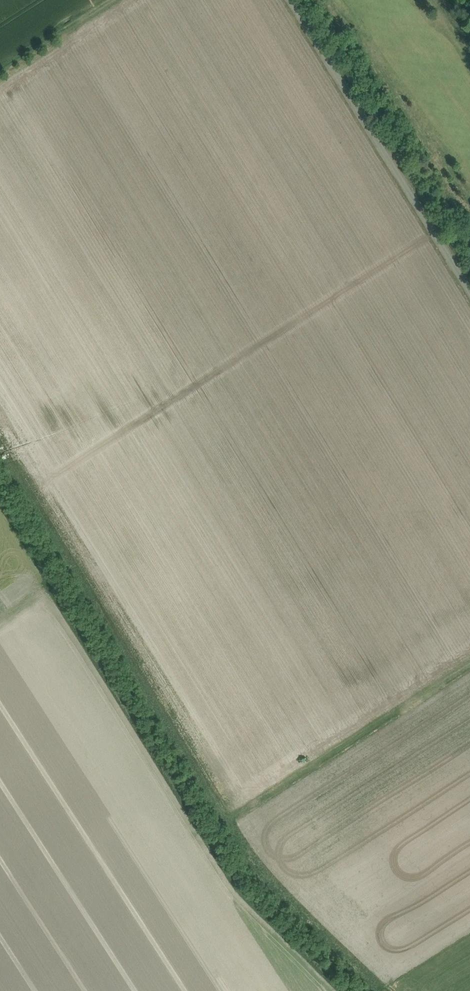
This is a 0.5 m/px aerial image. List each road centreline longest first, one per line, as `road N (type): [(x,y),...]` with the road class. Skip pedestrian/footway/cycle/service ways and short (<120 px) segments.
road 1 (unclassified): [(469,291),(290,0)]
road 2 (track): [(210,825),(469,663)]
road 3 (track): [(0,70),(109,0)]

